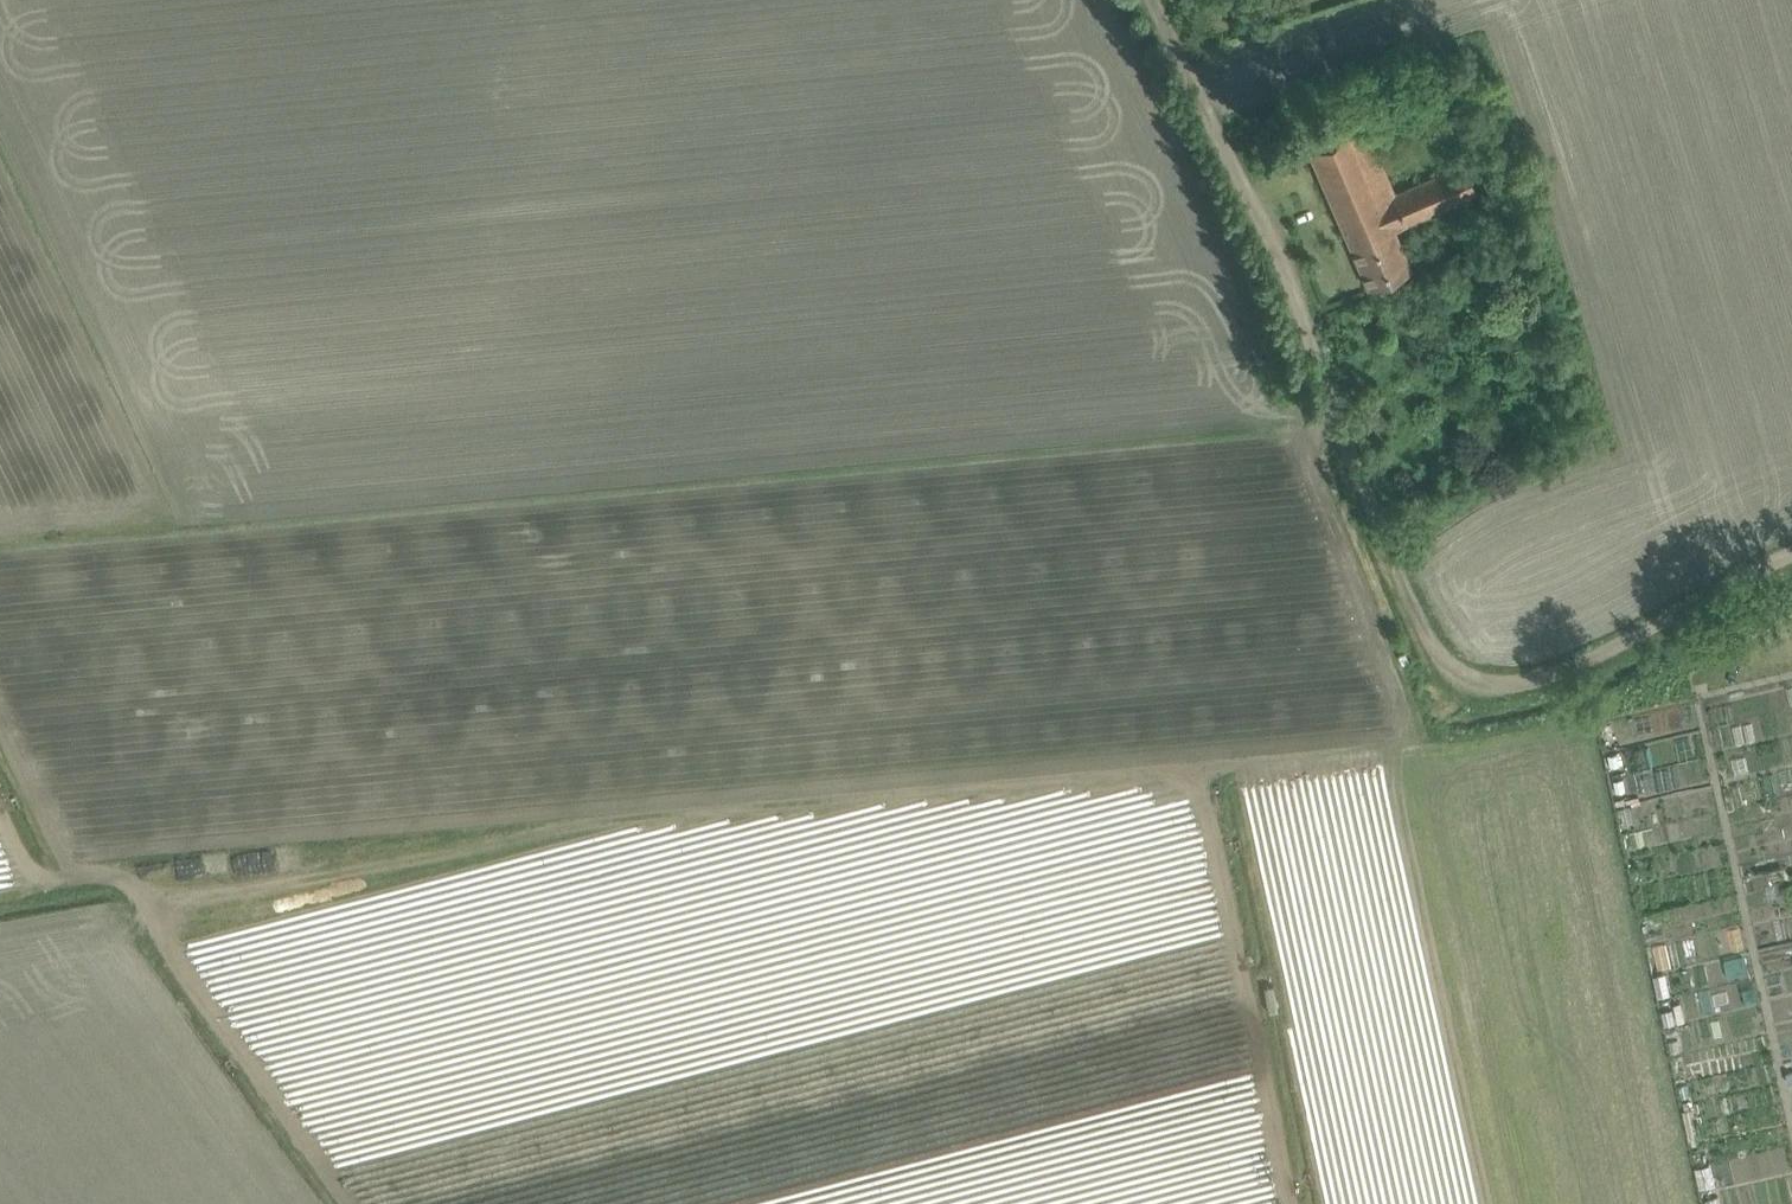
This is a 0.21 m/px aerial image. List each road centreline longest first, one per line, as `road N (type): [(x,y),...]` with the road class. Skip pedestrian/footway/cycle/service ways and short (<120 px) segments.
road 1 (unclassified): [(1151,0),(1448,664),(1474,685),(1548,684),(1791,545)]
road 2 (track): [(153,936),(111,879),(53,851),(0,731)]

